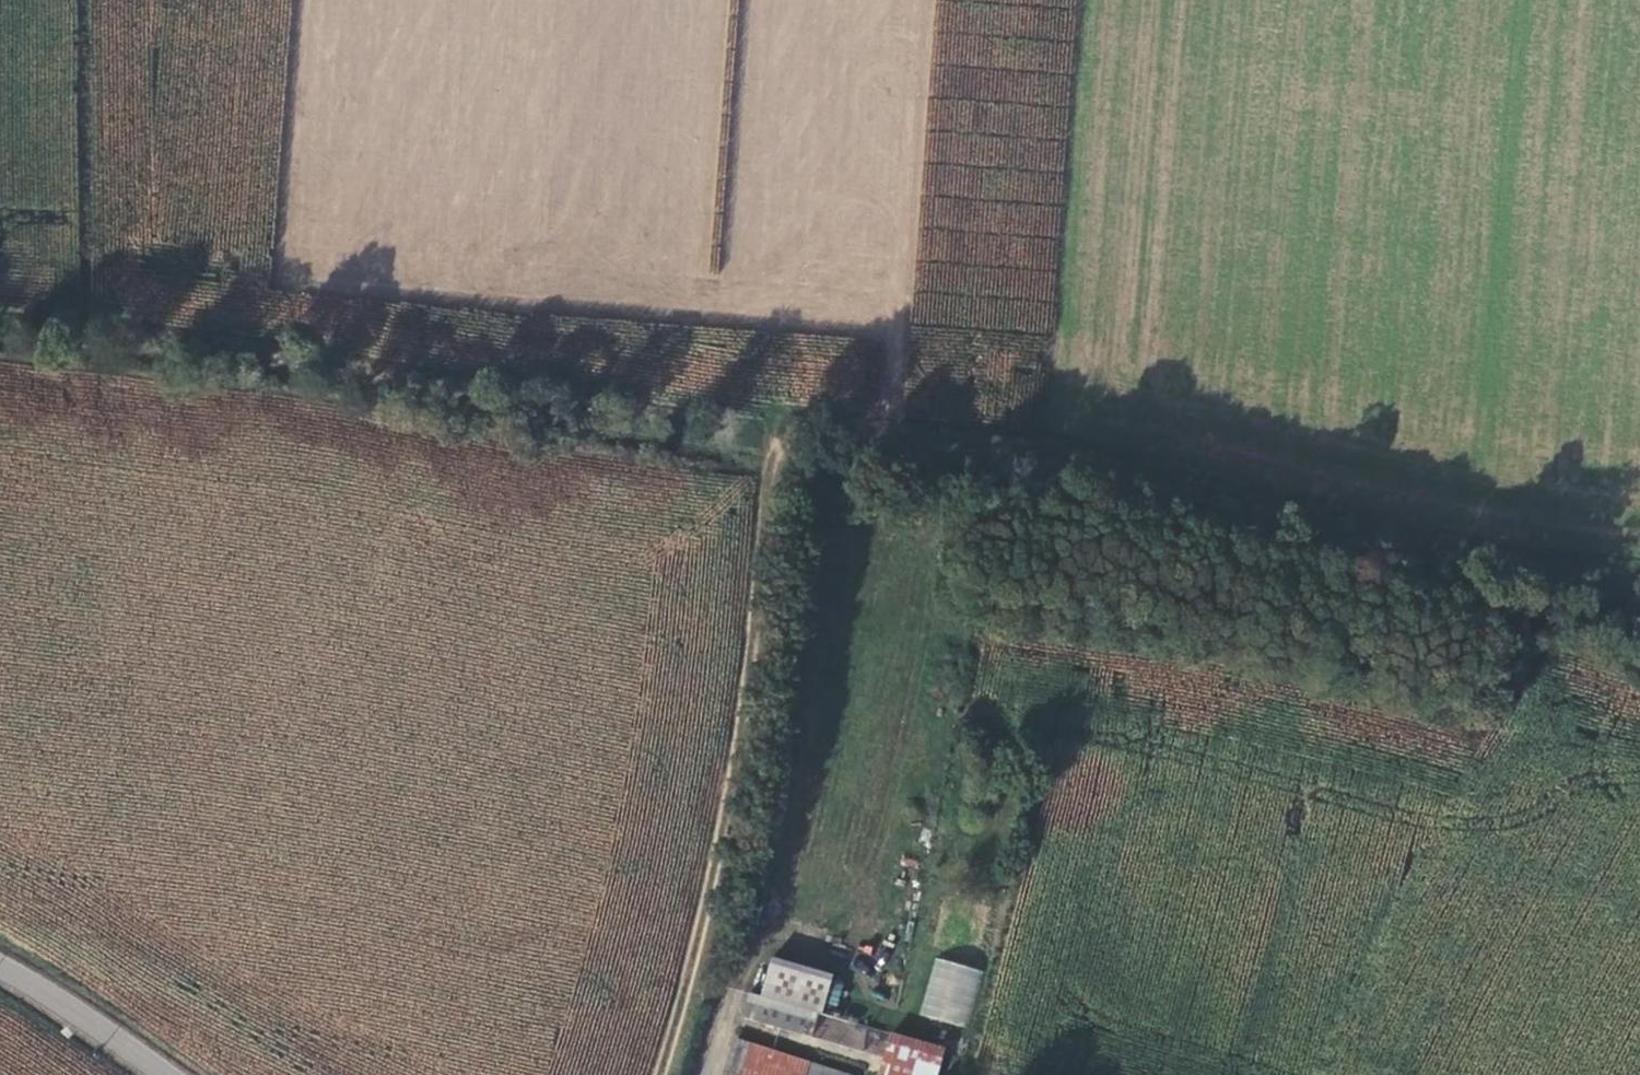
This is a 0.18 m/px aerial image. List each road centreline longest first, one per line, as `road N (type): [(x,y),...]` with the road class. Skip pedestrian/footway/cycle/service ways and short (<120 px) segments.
road 1 (track): [(657,1074),(694,949),(739,728),(763,450)]
road 2 (unclassified): [(0,965),(163,1074)]

